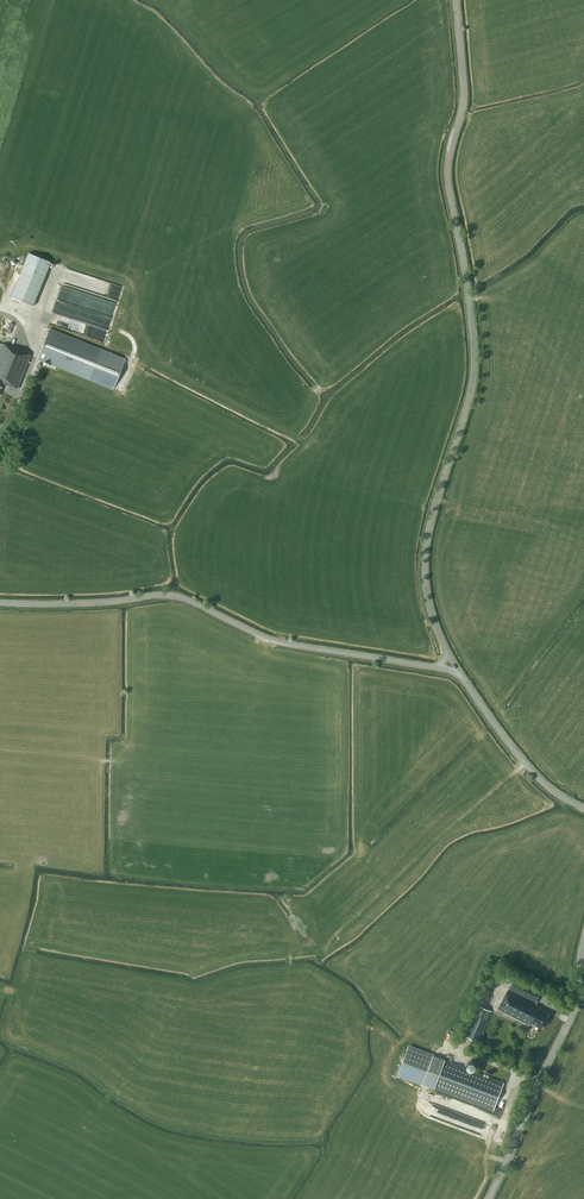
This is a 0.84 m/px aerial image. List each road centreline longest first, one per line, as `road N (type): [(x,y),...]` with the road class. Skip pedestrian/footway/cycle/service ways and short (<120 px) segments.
road 1 (unclassified): [(447,653),(429,609),(424,556),(474,352),(449,168),(463,110),(456,0)]
road 2 (unclassified): [(439,667),(285,644),(170,596),(0,603)]
road 3 (unclassified): [(488,1198),(578,1002),(583,945)]
road 4 (unclassified): [(583,808),(540,781),(462,678)]

